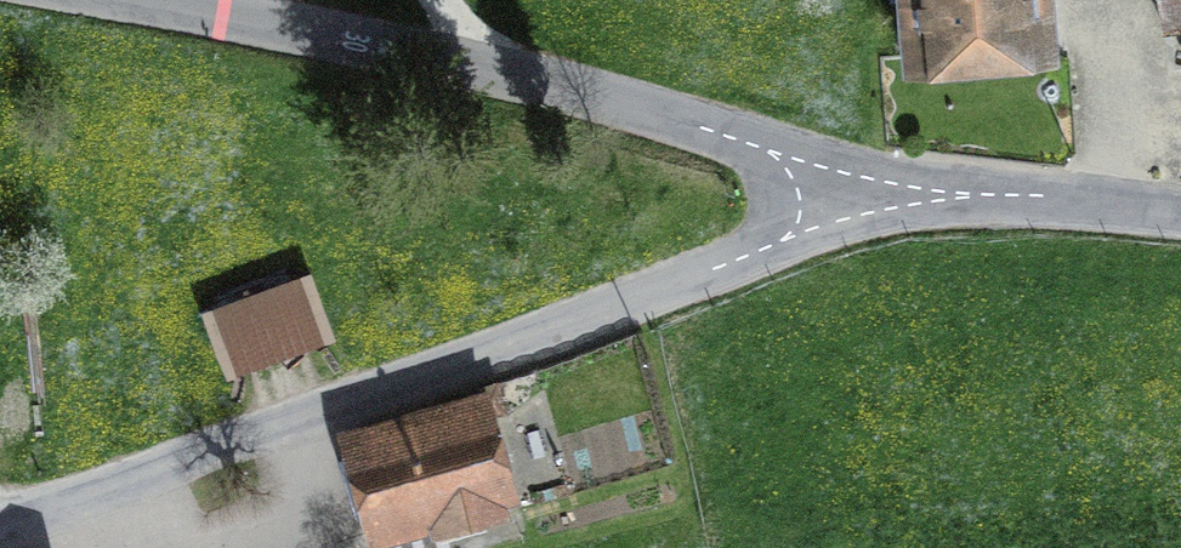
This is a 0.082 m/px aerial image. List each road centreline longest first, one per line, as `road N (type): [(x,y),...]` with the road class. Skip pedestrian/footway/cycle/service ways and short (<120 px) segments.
road 1 (unclassified): [(1180,214),(877,174),(508,73),(133,0)]
road 2 (track): [(877,174),(803,229),(756,252),(0,537)]
road 3 (track): [(1151,210),(1133,0)]

